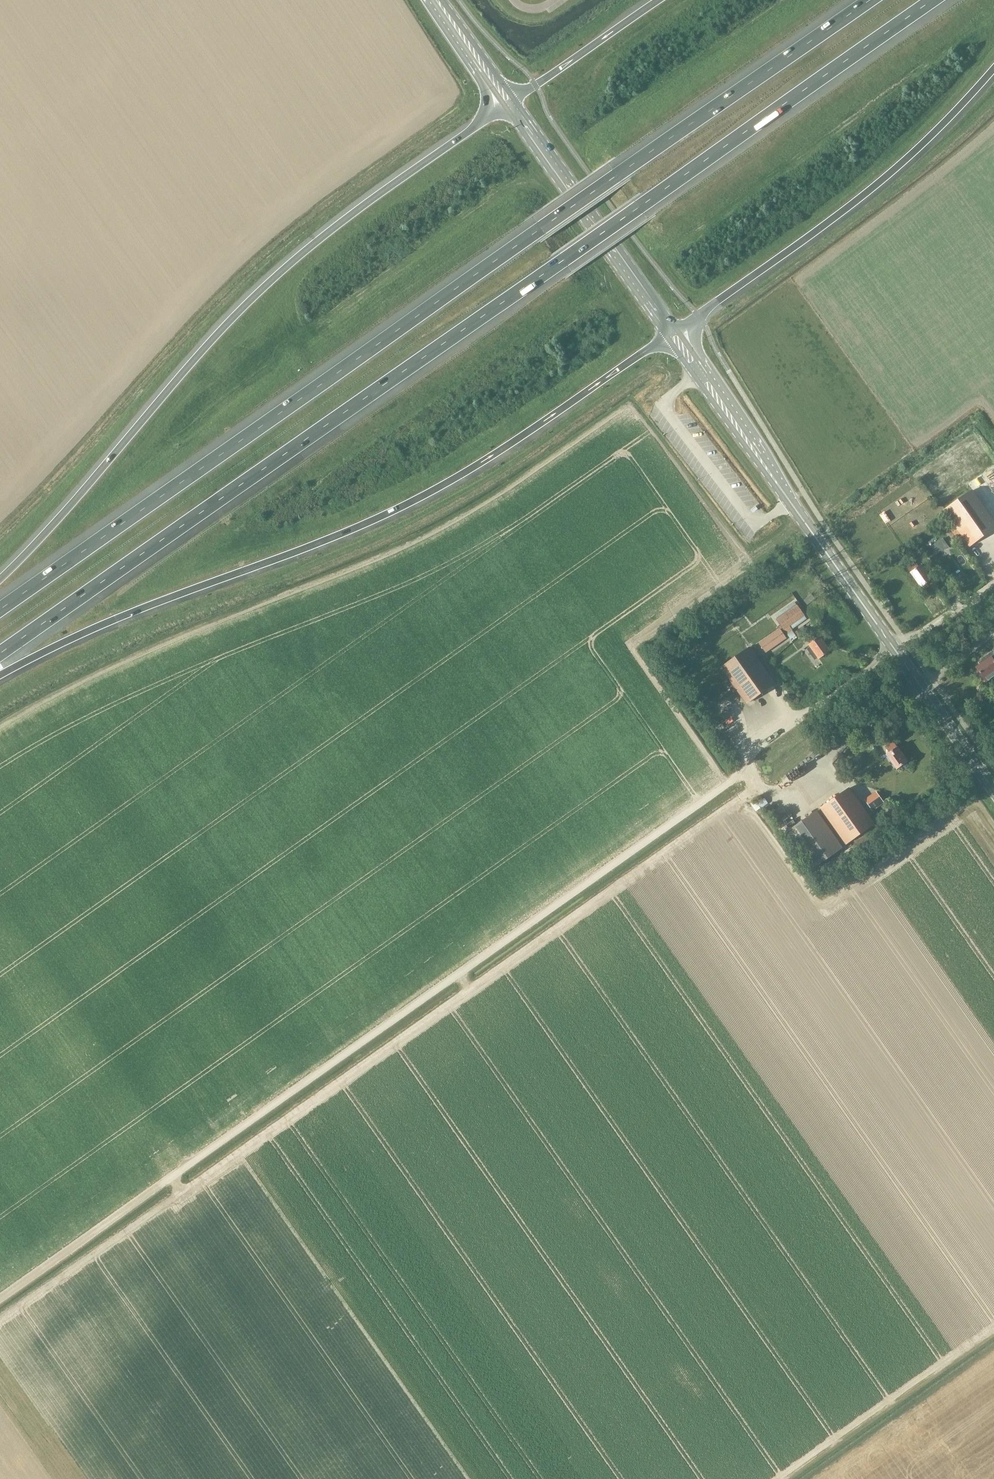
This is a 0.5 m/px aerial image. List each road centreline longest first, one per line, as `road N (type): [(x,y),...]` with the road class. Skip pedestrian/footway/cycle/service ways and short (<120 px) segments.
road 1 (motorway): [(0,653),(933,0)]
road 2 (motorway): [(870,0),(0,610)]
road 3 (track): [(802,715),(749,754),(735,779),(160,1185)]
road 4 (track): [(826,756),(776,787),(739,795),(176,1193)]
road 5 (motorway): [(0,674),(80,634),(405,505),(494,455),(666,336)]
road 6 (motorway): [(505,106),(262,289),(0,580)]
road 7 (motorway): [(676,330),(877,185),(993,69)]
road 8 (secondary): [(993,790),(807,525)]
road 9 (primary): [(676,330),(514,99)]
road 10 (primary): [(505,106),(666,336)]
road 11 (secondary): [(666,336),(807,525)]
road 12 (secondary): [(807,525),(676,330)]
road 13 (motorway): [(660,0),(514,99)]
road 14 (primary): [(432,0),(505,106)]
road 15 (primary): [(514,99),(442,0)]

